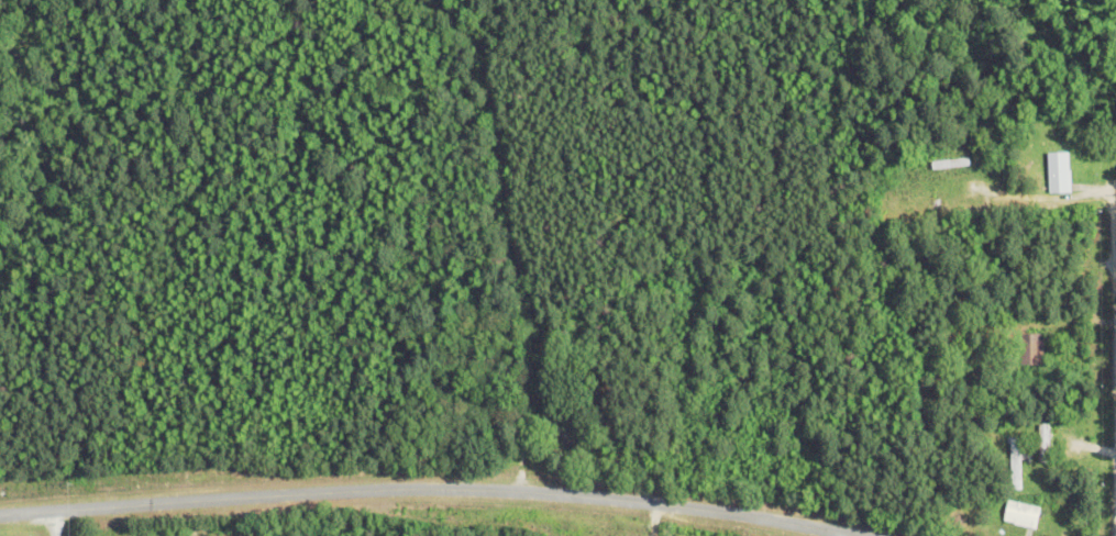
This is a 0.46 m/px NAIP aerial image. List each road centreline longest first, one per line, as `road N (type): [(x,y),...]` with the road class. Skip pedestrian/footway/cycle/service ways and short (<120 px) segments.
road 1 (tertiary): [(858,535),(601,496),(480,489),(0,513)]
road 2 (residential): [(517,490),(541,340),(510,222),(489,68),(479,43),(430,0)]

